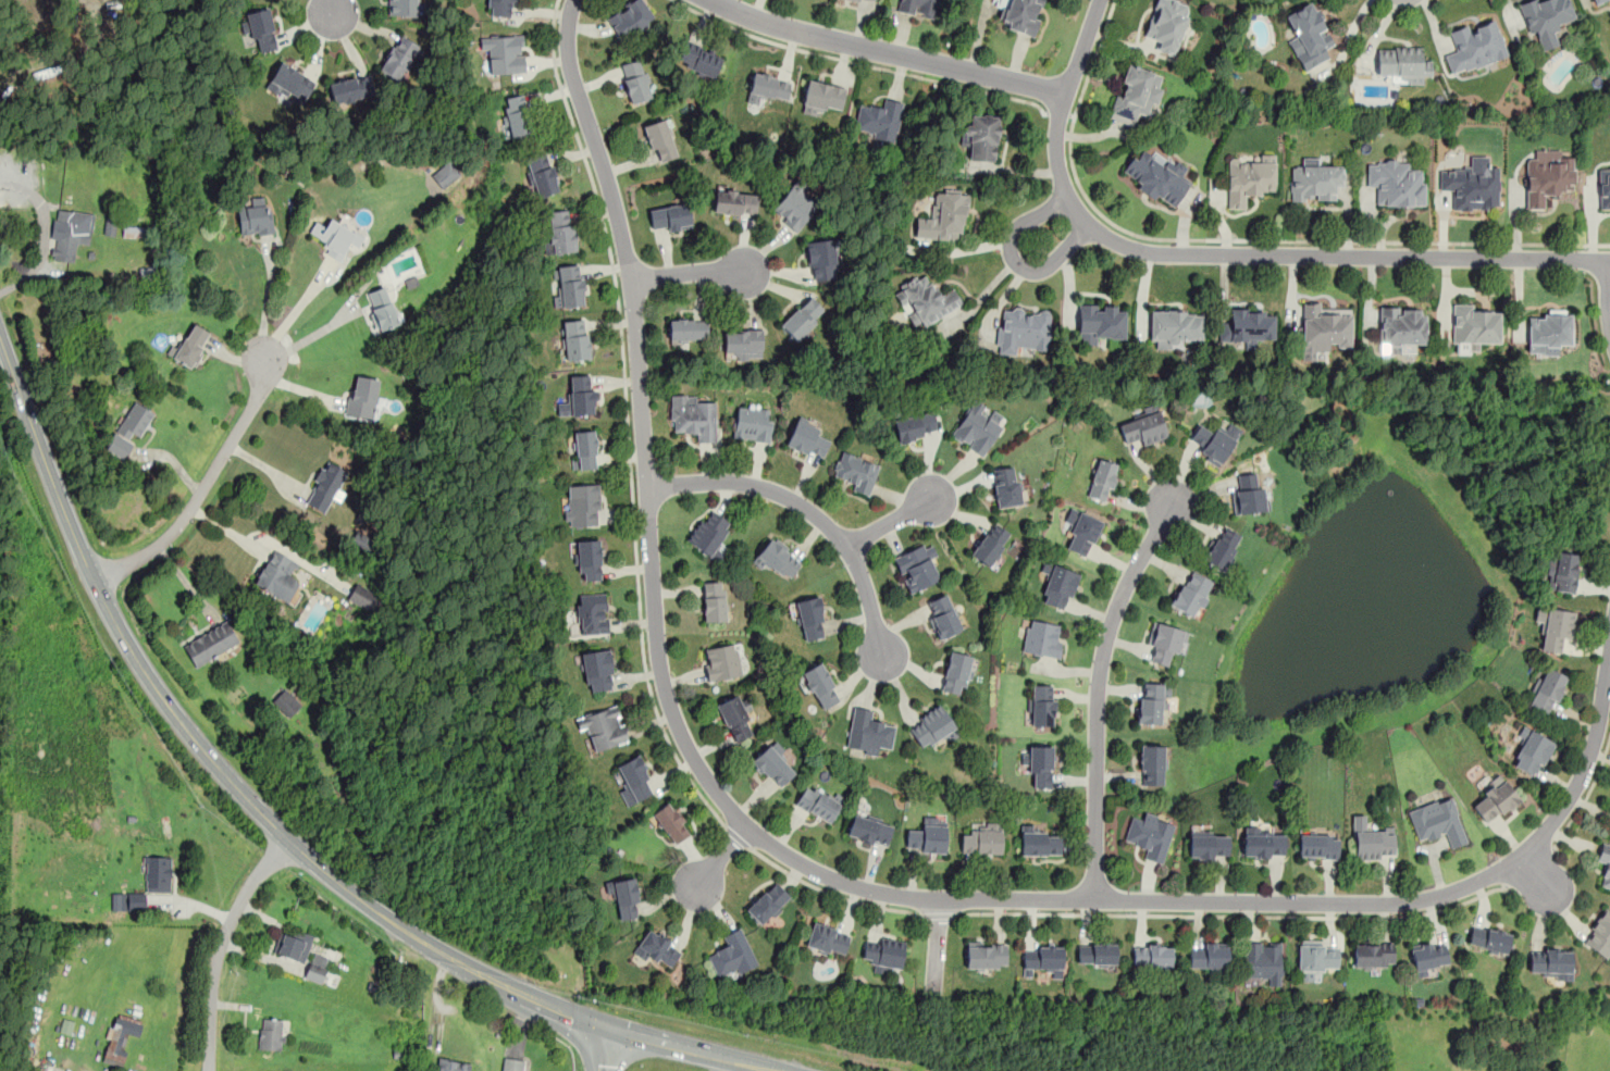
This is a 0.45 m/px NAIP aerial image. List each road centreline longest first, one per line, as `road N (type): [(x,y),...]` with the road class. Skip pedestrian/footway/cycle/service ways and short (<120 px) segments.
road 1 (residential): [(573,0),(572,76),(631,279),(666,698),(699,769),(745,827),(787,856),(840,882),(940,899),(1374,904),(1435,897),(1527,854),(1566,806),(1596,735),(1609,645)]
road 2 (secondary): [(0,340),(69,525),(124,638),(223,774),(283,836),(431,945),(547,1004),(603,1028),(778,1070)]
road 3 (residential): [(1097,0),(1056,126),(1056,160),(1072,203),(1014,228),(1012,260),(1027,271),(1048,267),(1087,231),(1159,253),(1609,260)]
road 4 (residential): [(1094,899),(1105,649),(1130,576),(1176,497)]
road 5 (residential): [(711,0),(818,37),(1066,92)]
road 6 (residential): [(647,486),(748,484),(806,509),(846,547),(886,665)]
road 7 (residential): [(97,581),(159,545),(186,516),(257,402),(263,358)]
road 8 (residential): [(283,836),(223,935),(209,1070)]
road 9 (residential): [(631,279),(755,266)]

